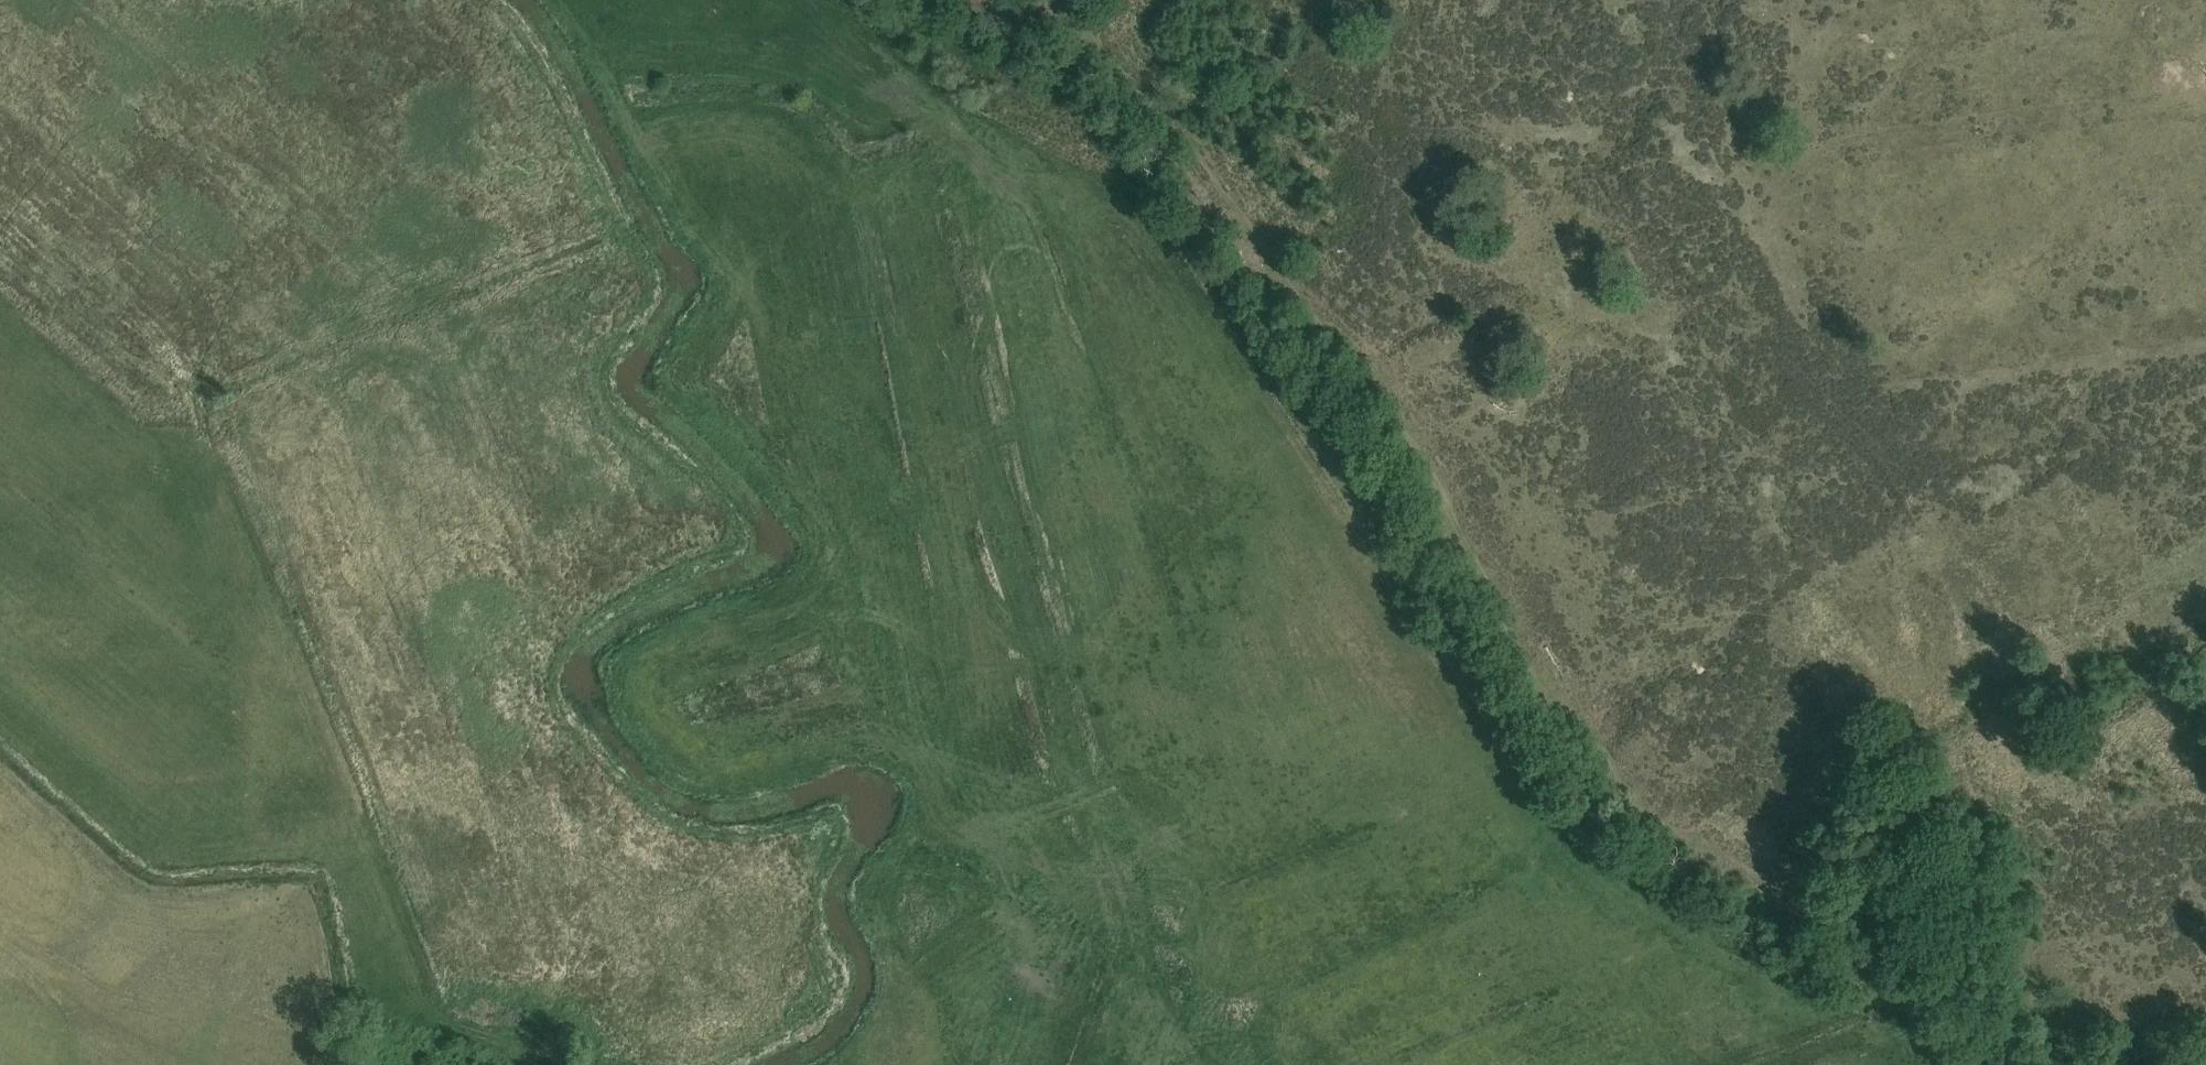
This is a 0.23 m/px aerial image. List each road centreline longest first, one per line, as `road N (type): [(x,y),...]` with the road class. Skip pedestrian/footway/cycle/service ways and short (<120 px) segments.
road 1 (track): [(2052,1064),(1885,999),(1897,973),(1626,848),(1549,757),(1296,348),(1093,67),(1048,21),(973,0)]

